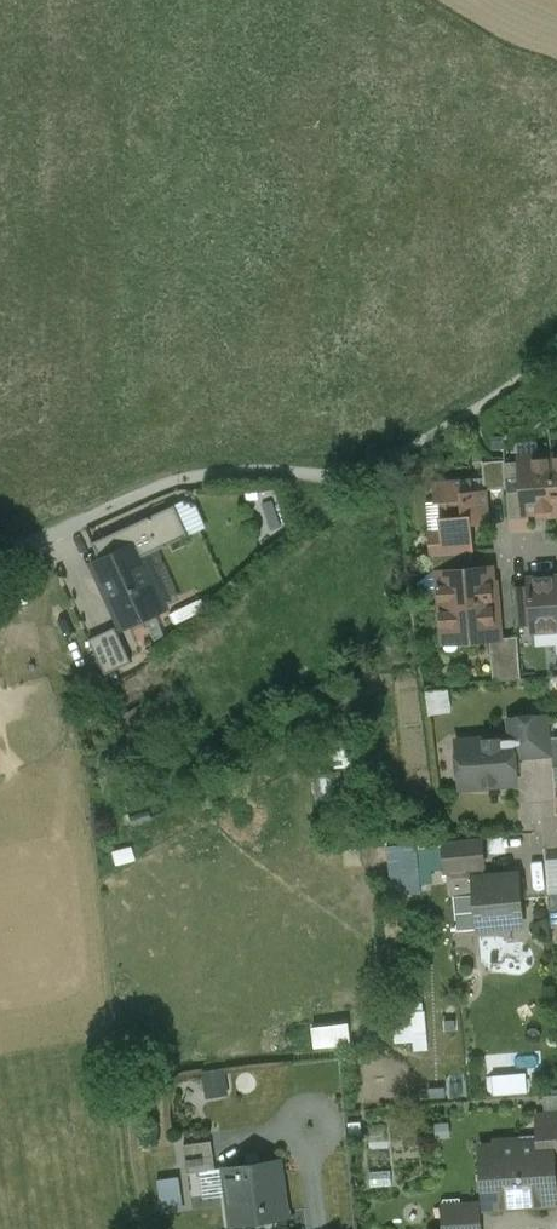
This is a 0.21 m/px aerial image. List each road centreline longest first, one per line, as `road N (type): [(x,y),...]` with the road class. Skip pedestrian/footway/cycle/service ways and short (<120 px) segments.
road 1 (residential): [(0,553),(122,505)]

